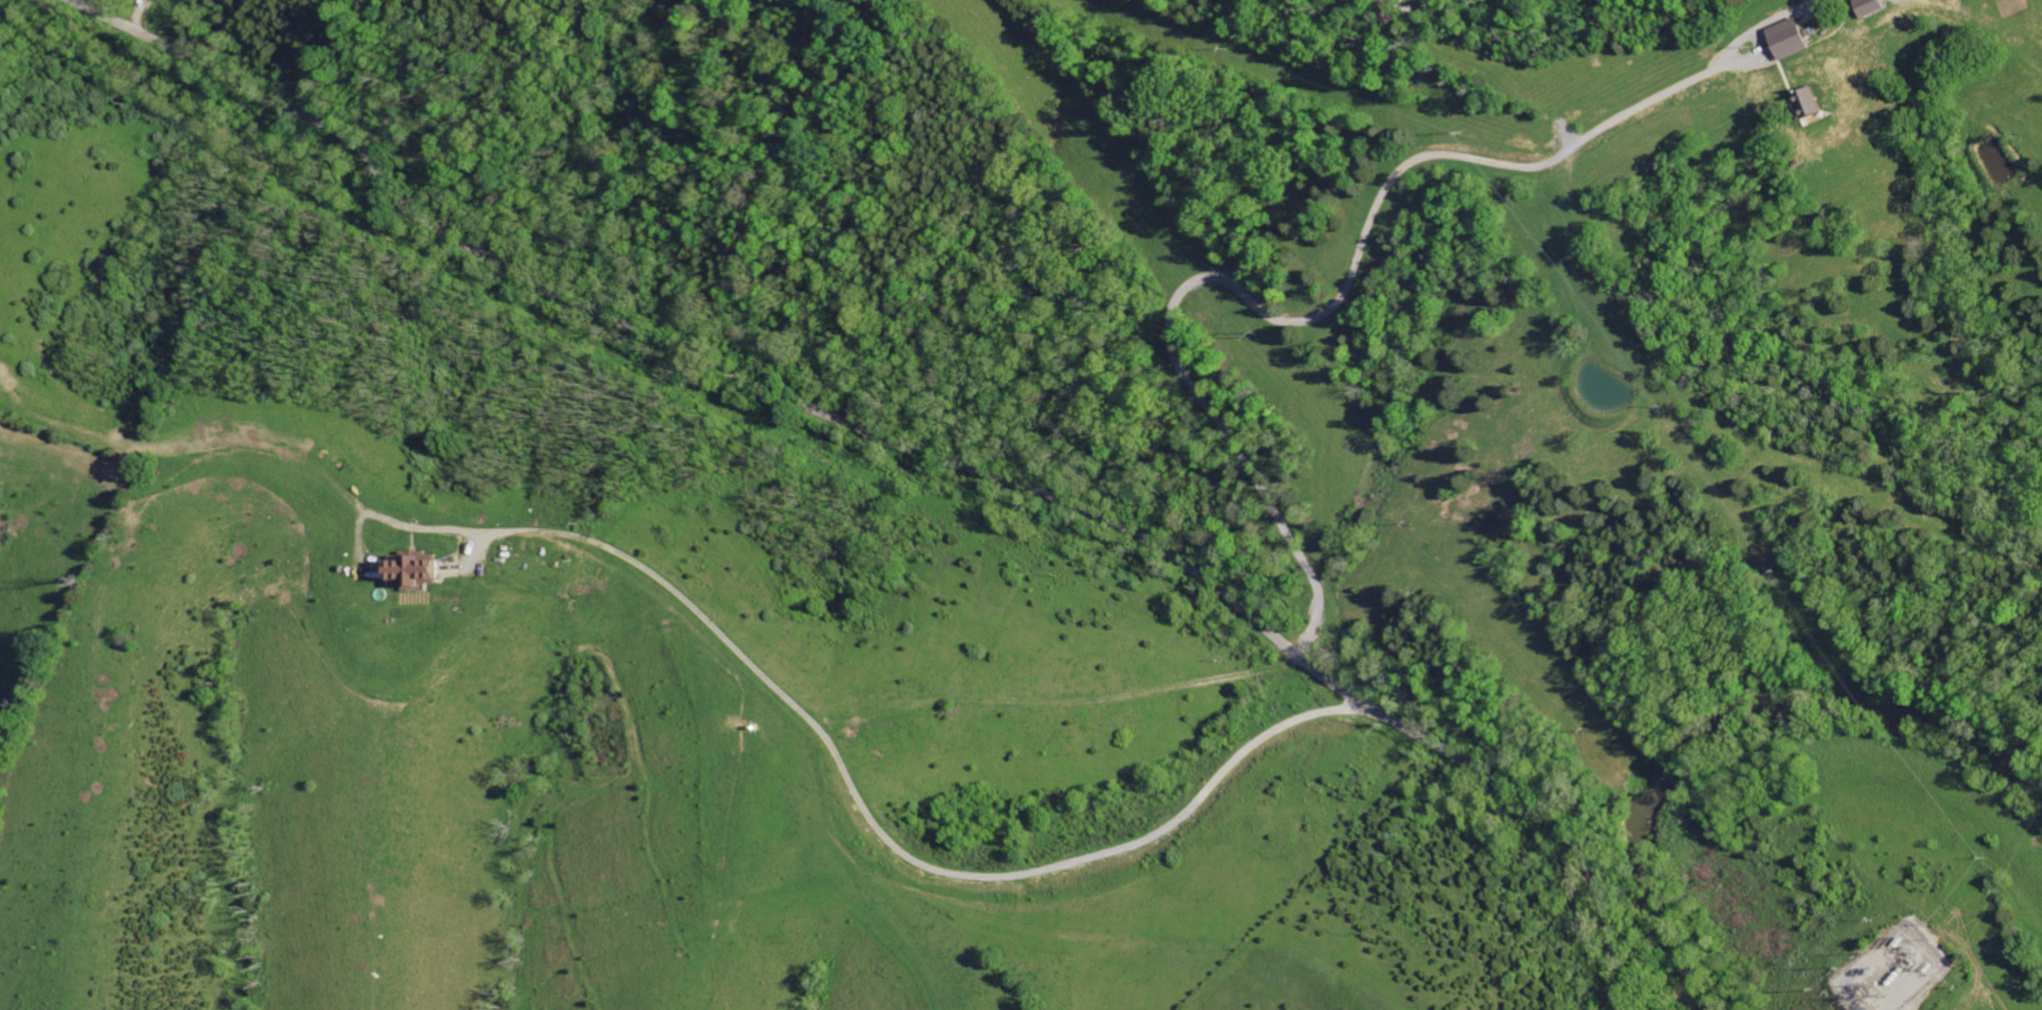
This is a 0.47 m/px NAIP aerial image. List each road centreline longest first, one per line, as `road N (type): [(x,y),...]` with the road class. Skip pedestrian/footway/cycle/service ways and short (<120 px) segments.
road 1 (residential): [(1637,1009),(1602,888),(1568,836),(1359,701),(1143,536),(844,423),(545,288),(407,211),(381,168),(344,135),(69,0)]

